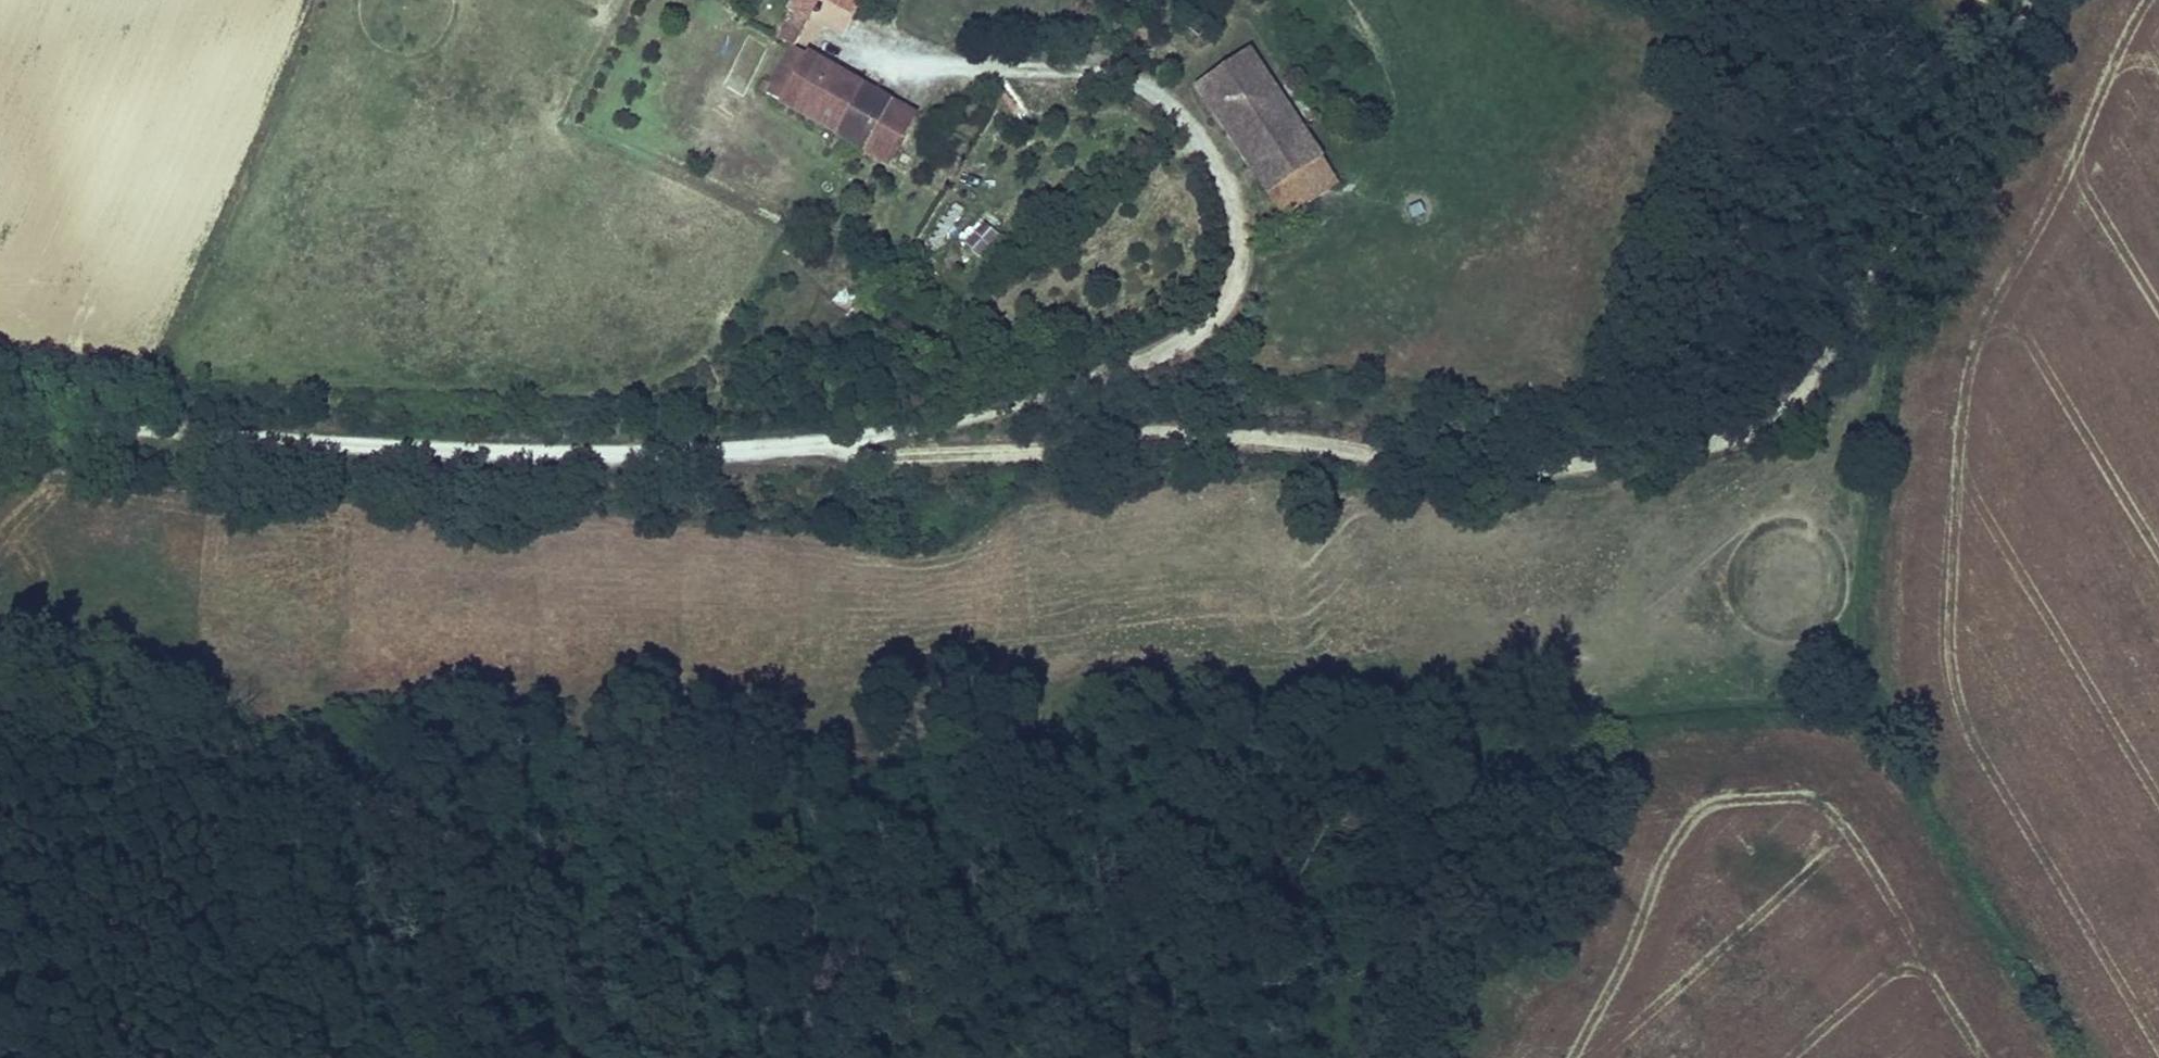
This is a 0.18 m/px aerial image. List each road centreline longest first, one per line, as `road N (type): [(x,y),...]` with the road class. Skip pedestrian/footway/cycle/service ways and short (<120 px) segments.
road 1 (track): [(820,441),(868,451),(1054,449),(1192,428),(1470,469),(1671,451),(1734,434),(1782,407),(1827,360),(1928,189),(2019,0)]

